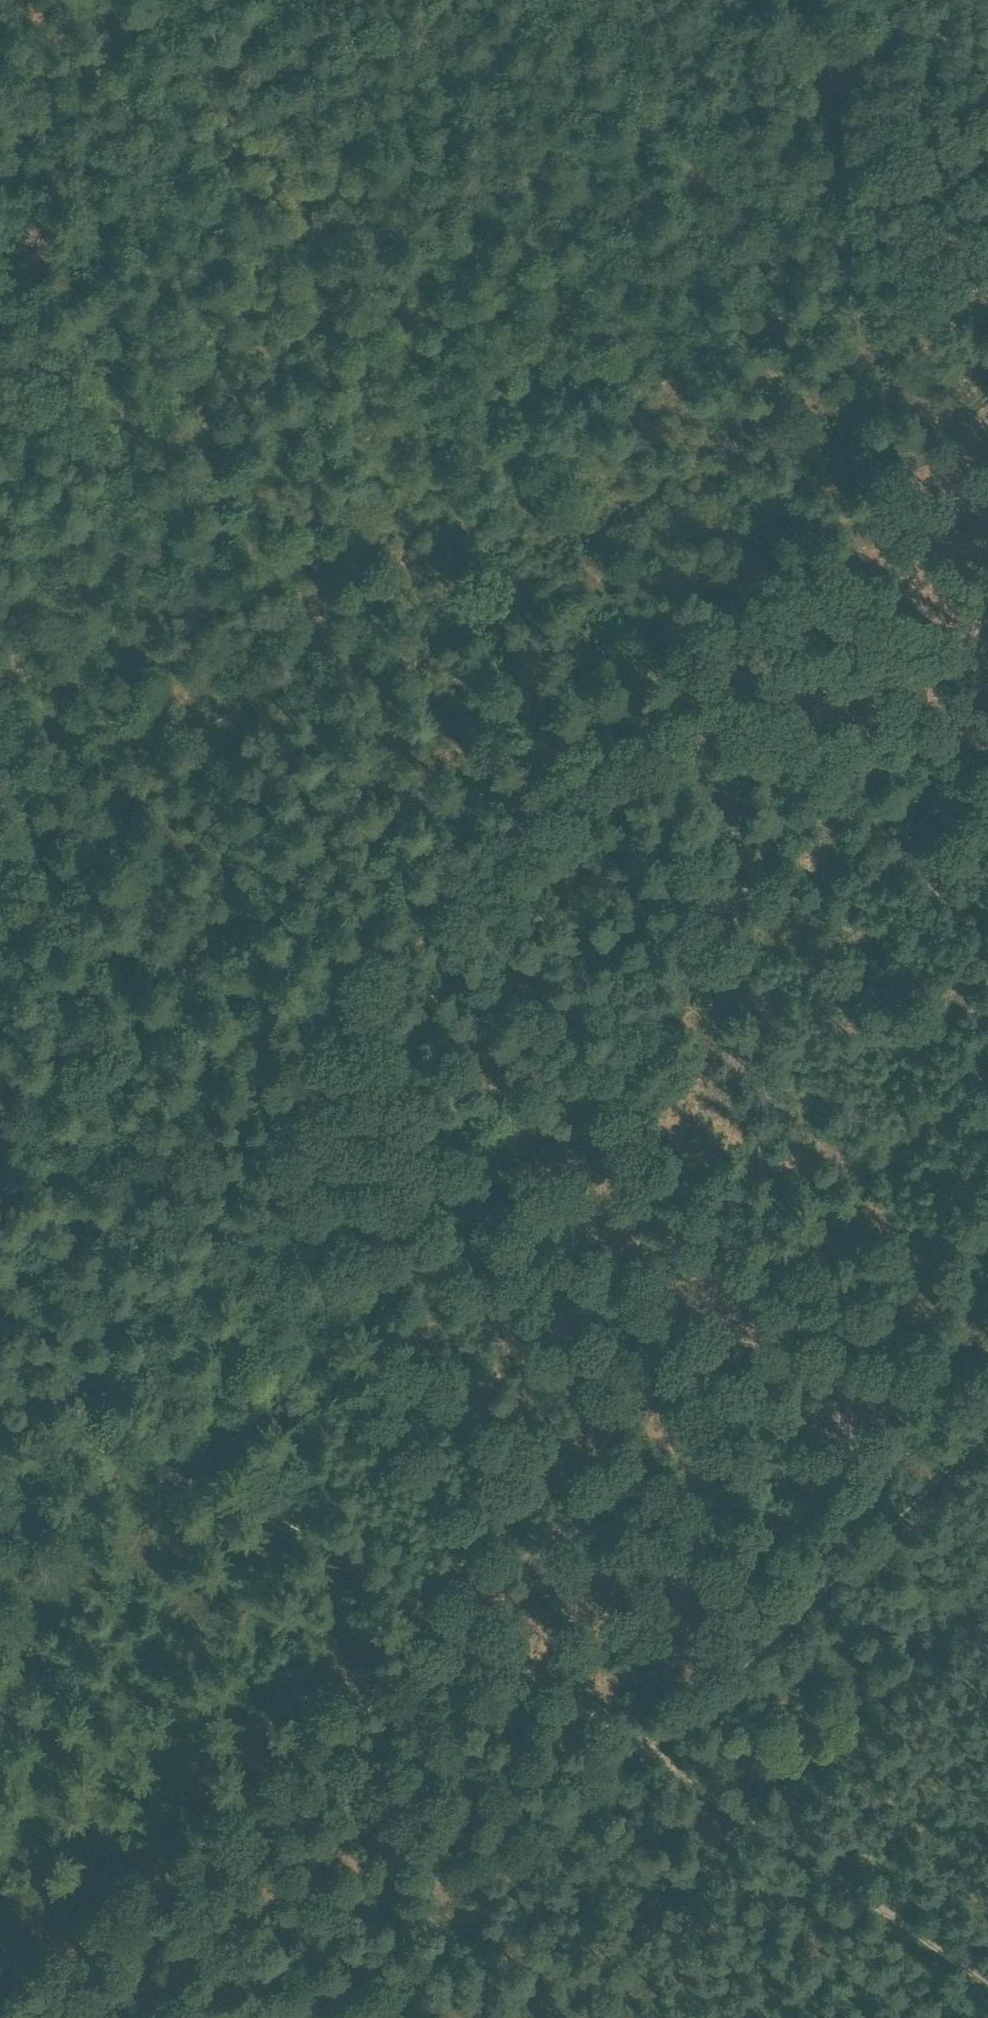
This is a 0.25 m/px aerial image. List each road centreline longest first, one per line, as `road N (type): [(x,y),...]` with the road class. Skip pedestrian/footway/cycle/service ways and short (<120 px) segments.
road 1 (track): [(0,334),(133,505),(465,881),(798,1291),(937,1481)]
road 2 (track): [(987,401),(0,1316)]
road 3 (track): [(0,1416),(173,1487),(449,1636),(642,1755),(987,1989)]
road 4 (track): [(696,0),(0,629)]
road 5 (track): [(987,1429),(375,2017)]
road 6 (track): [(299,0),(0,257)]

